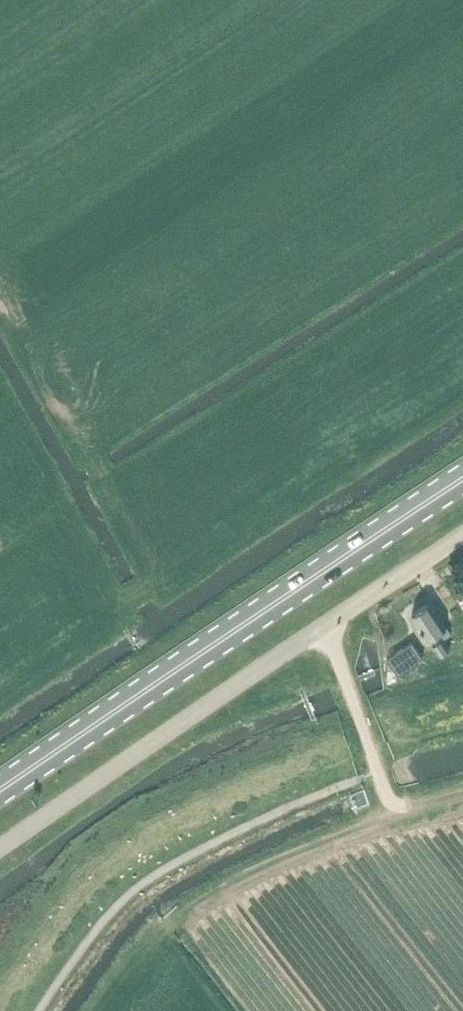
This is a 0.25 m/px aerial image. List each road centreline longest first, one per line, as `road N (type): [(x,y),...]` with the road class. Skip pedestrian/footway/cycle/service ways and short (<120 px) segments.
road 1 (unclassified): [(0,853),(462,537)]
road 2 (primary): [(0,791),(462,479)]
road 3 (track): [(334,622),(372,743)]

